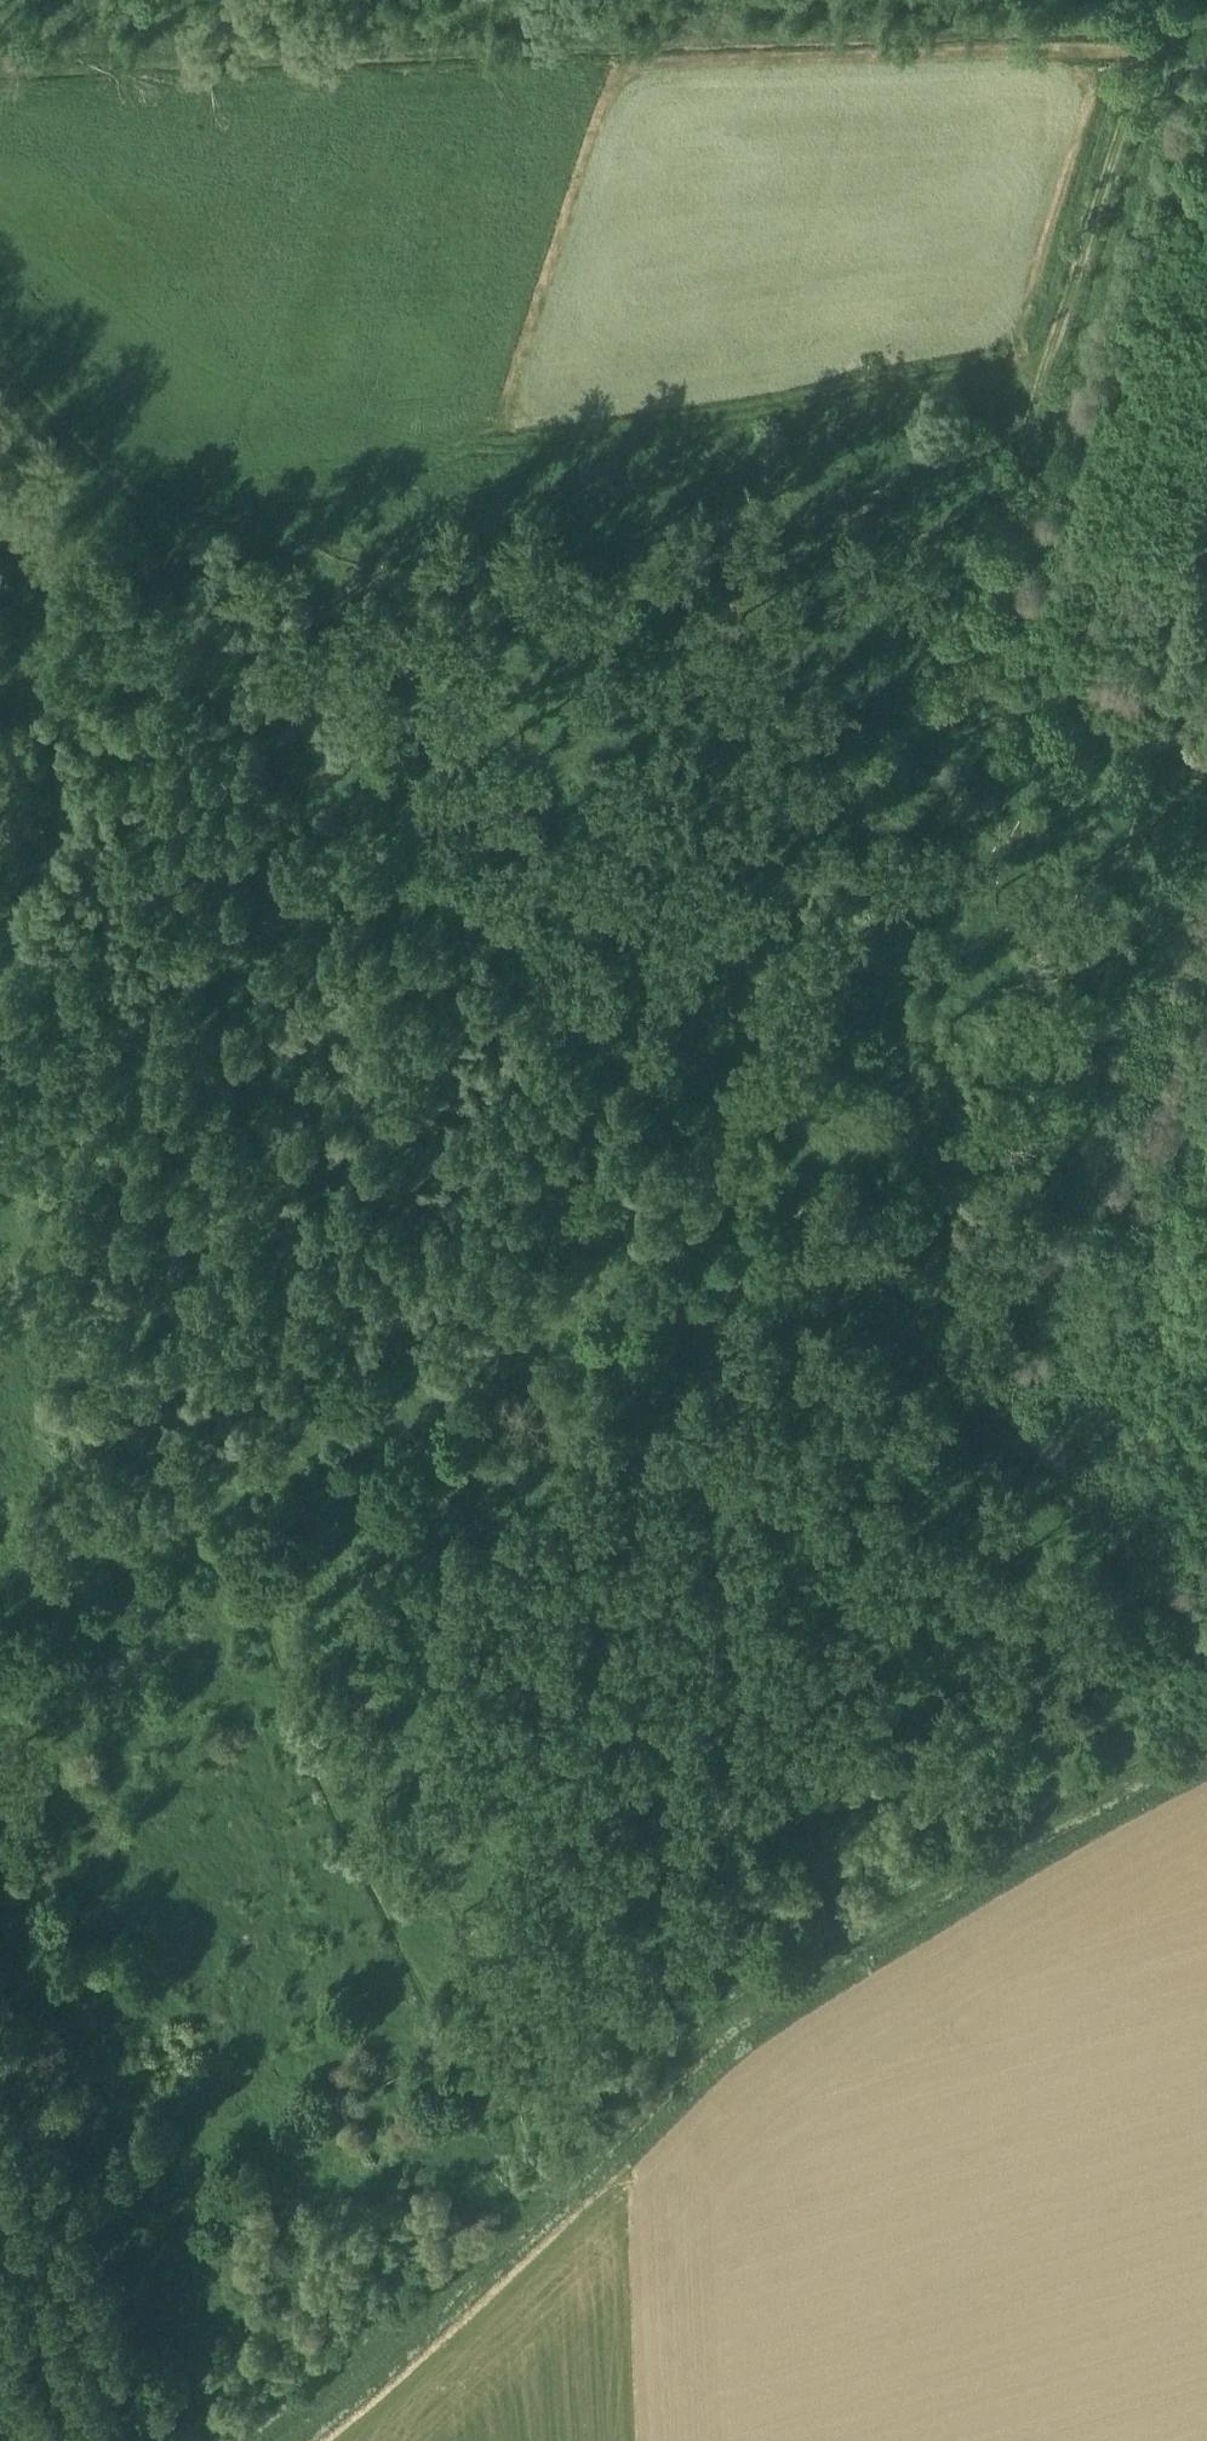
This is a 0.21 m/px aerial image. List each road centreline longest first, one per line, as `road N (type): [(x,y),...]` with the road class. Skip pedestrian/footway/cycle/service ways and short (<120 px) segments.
road 1 (track): [(1206,1737),(1052,1808),(720,2015),(307,2401),(249,2440)]
road 2 (track): [(1146,766),(938,709),(1163,0)]
road 3 (track): [(0,1670),(714,1278),(815,1208)]
road 4 (track): [(1047,367),(985,361),(506,453)]

